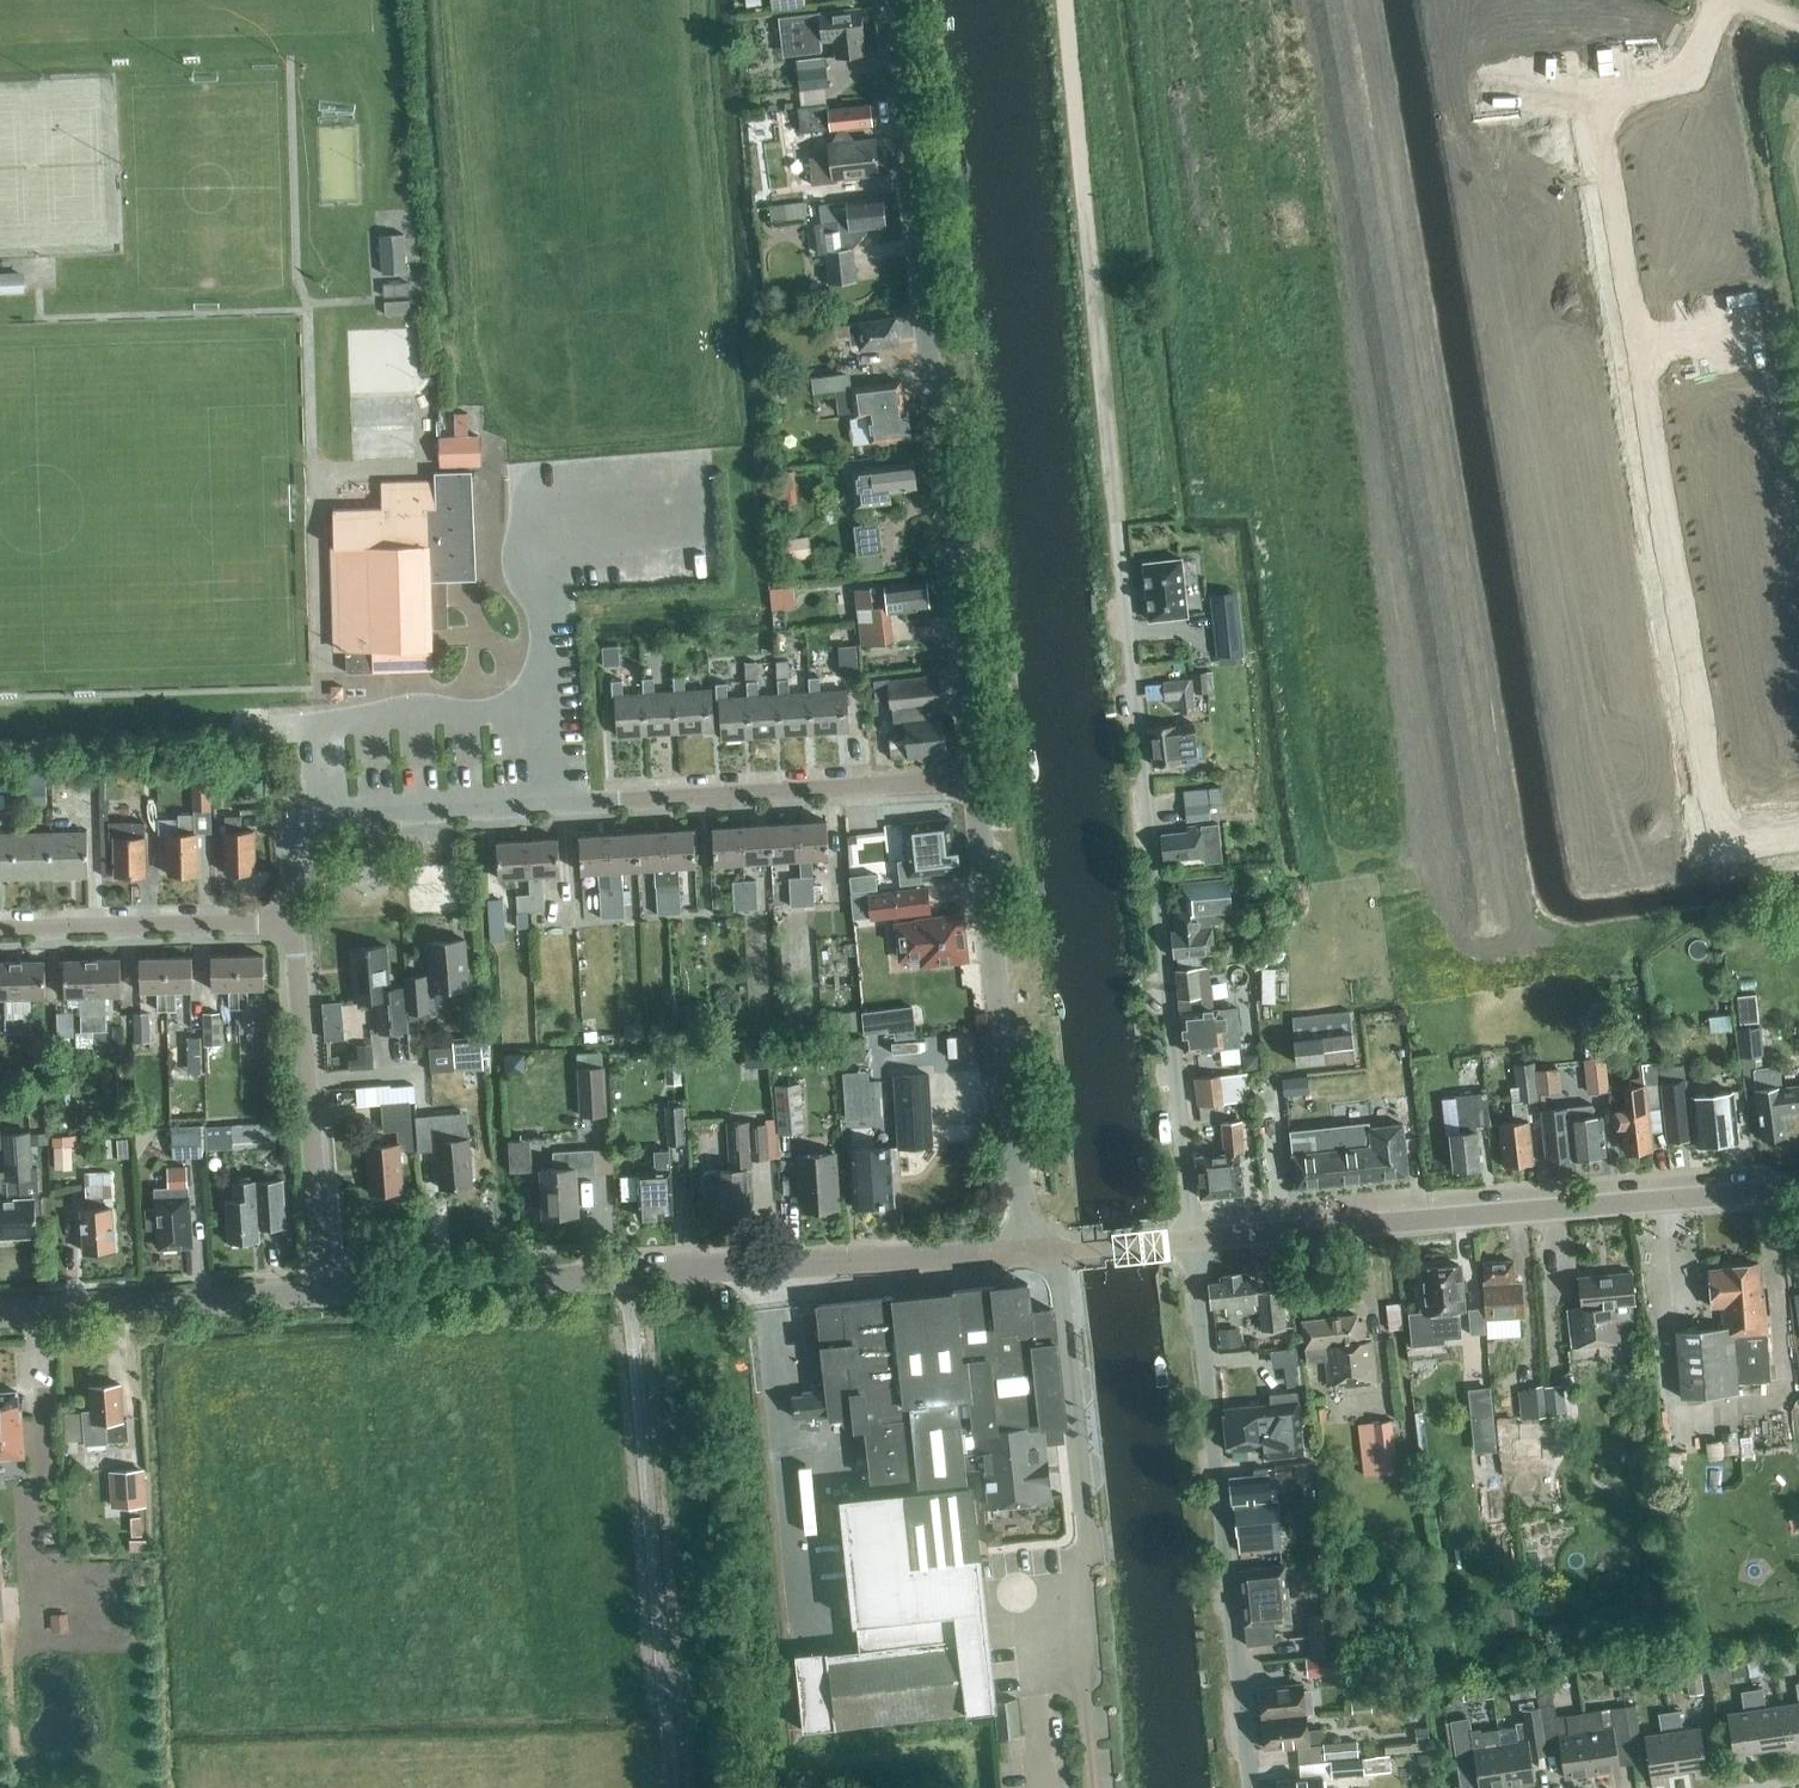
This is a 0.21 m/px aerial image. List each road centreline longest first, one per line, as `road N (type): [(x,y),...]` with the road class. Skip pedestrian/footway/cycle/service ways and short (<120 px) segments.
road 1 (residential): [(1798,830),(1722,833),(1705,814),(1579,98)]
road 2 (residential): [(294,923),(291,822),(978,779)]
road 3 (unclassified): [(978,779),(890,0)]
road 4 (tertiary): [(325,1292),(1029,1252)]
road 5 (residential): [(1196,1239),(1123,591)]
road 6 (tertiary): [(1196,1239),(1798,1191)]
road 7 (track): [(1123,591),(1063,0)]
road 8 (residential): [(1250,1787),(1196,1239)]
road 9 (unclassified): [(1092,1787),(1073,1574),(1086,1532),(1060,1249)]
road 10 (unclassified): [(1029,1252),(978,779)]
road 11 (residential): [(325,1292),(294,923)]
road 12 (tertiary): [(0,1316),(325,1292)]
road 13 (residential): [(0,931),(294,923)]
road 14 (tertiary): [(1060,1249),(1196,1239)]

